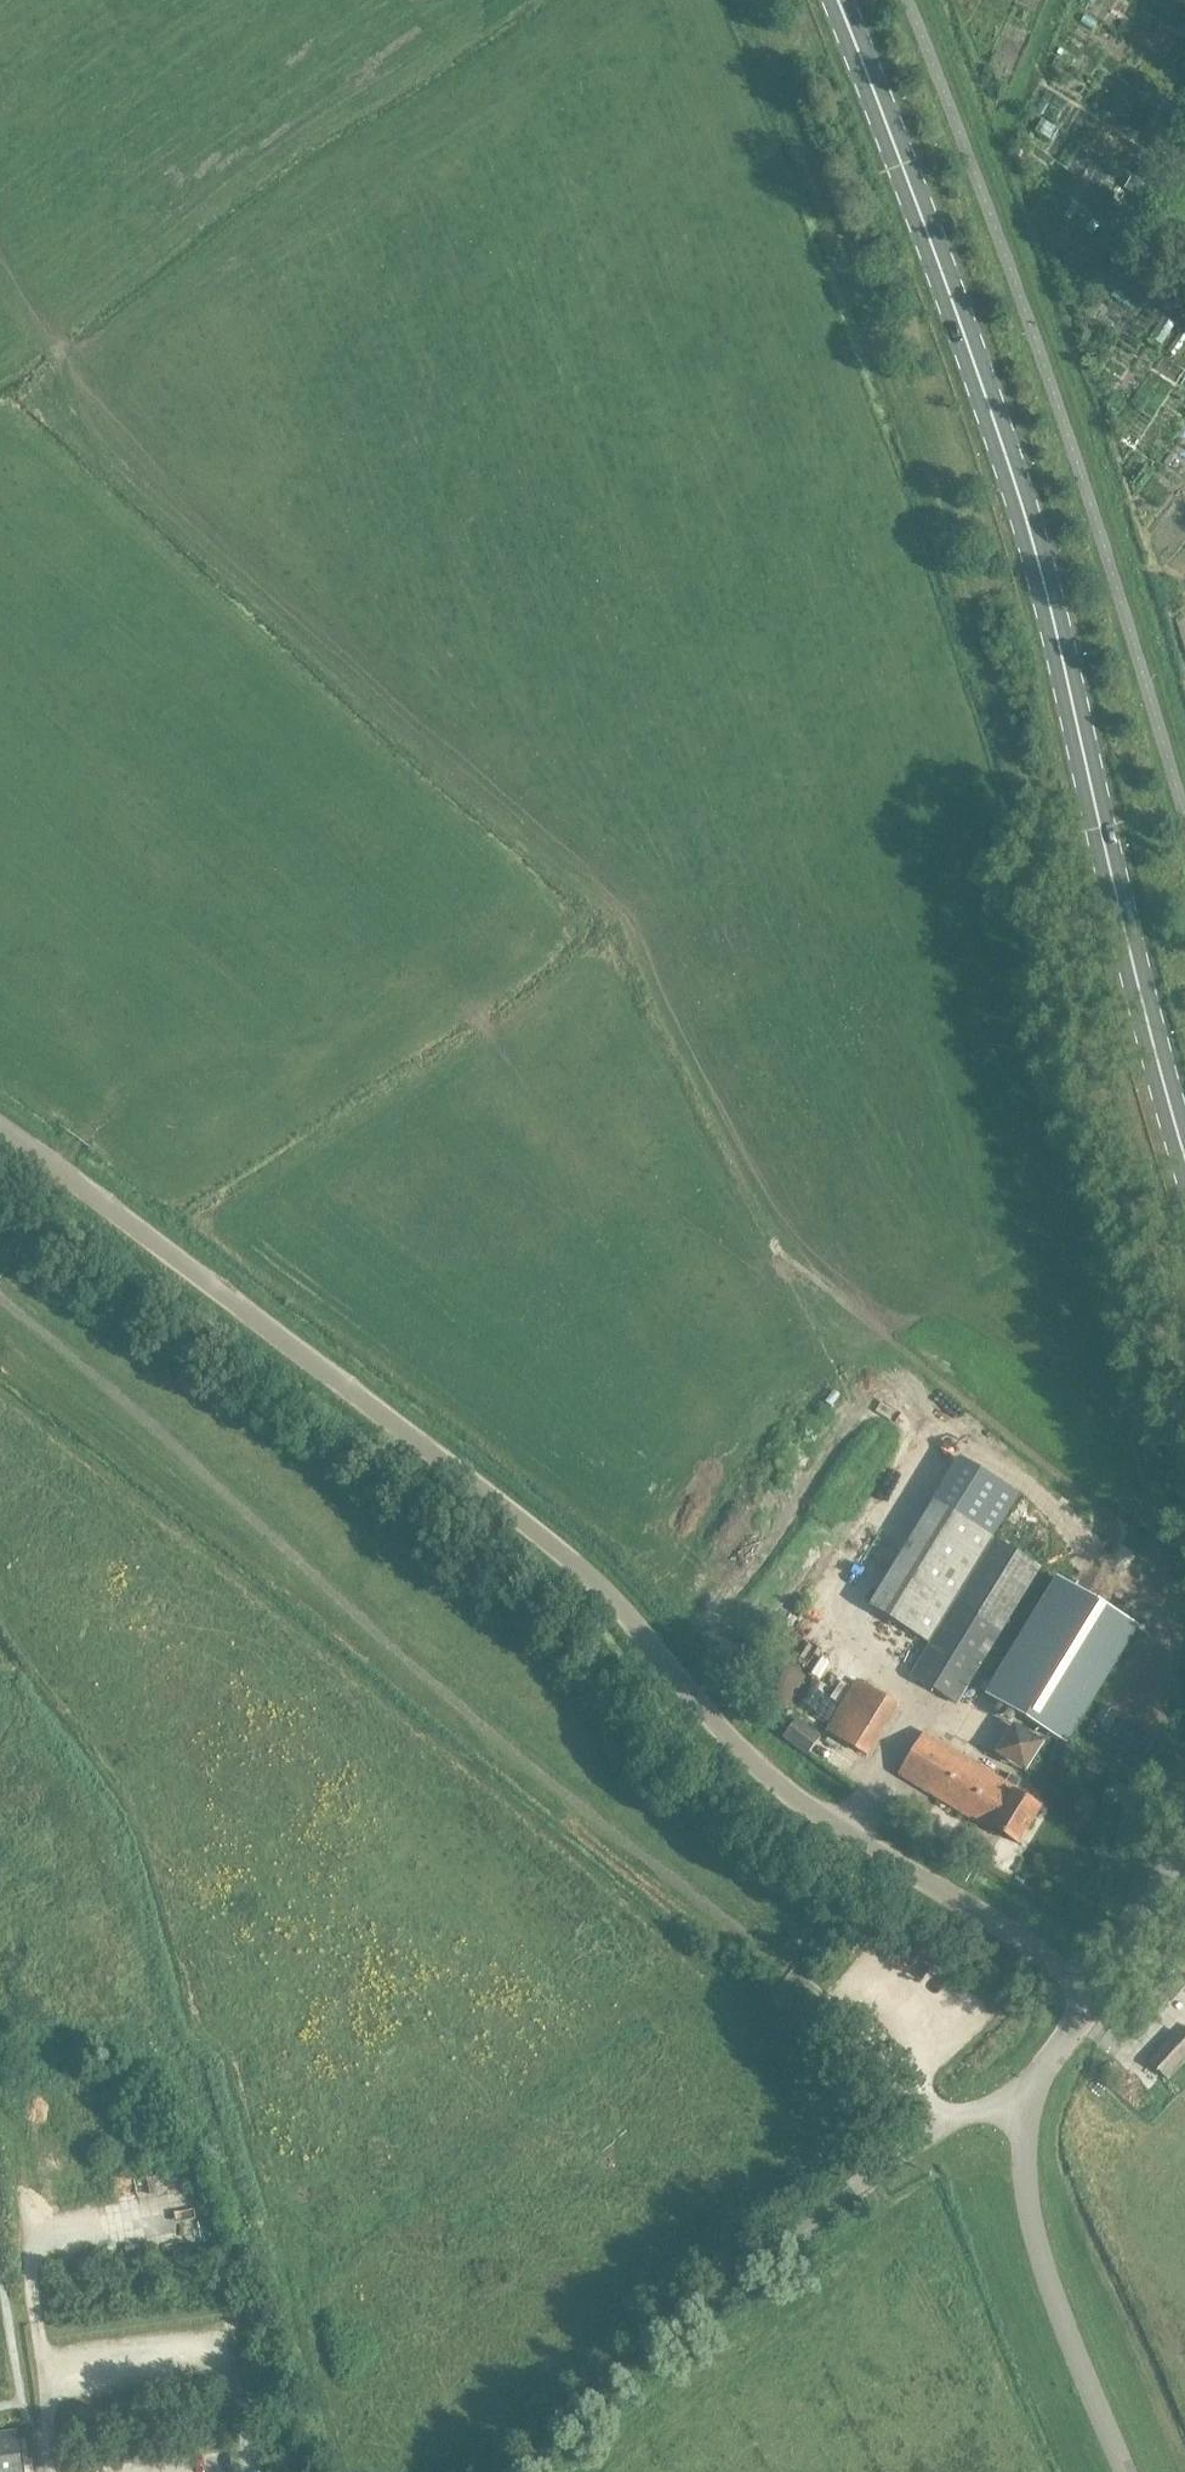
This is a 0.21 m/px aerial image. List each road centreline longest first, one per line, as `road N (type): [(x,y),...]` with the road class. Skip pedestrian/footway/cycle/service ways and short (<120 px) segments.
road 1 (unclassified): [(1078,1997),(1064,1968),(741,1759),(625,1618),(546,1542),(196,1266),(0,1126)]
road 2 (secondary): [(1184,1128),(1055,620),(981,369),(840,0)]
road 3 (unclassified): [(1132,2471),(1033,2226),(1023,2155),(1029,2105)]
road 4 (track): [(51,2433),(22,2223),(0,2138)]
road 5 (unclassified): [(1184,1838),(1136,1942),(1078,1997)]

